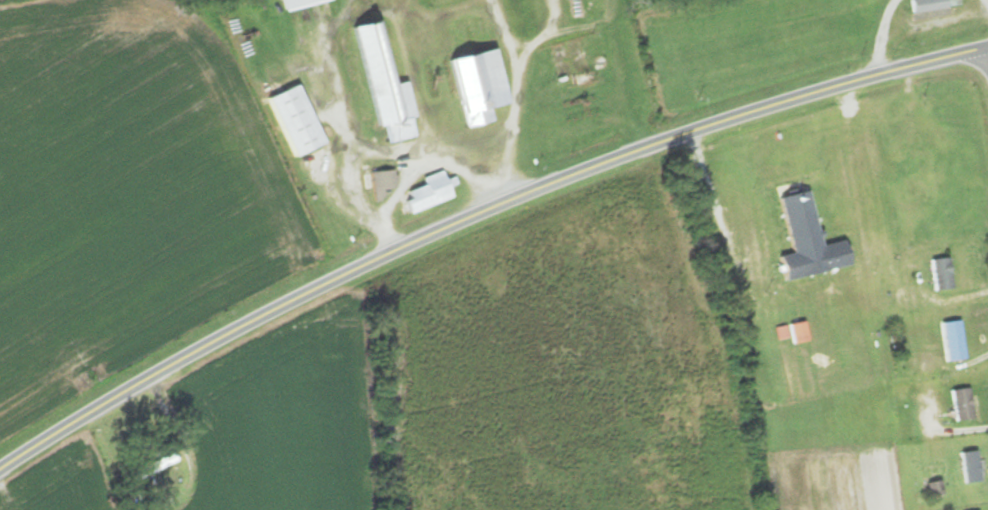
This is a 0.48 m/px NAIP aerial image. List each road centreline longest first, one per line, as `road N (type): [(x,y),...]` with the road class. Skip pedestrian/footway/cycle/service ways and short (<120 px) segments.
road 1 (primary): [(987,44),(685,131),(464,220),(152,375),(0,468)]

